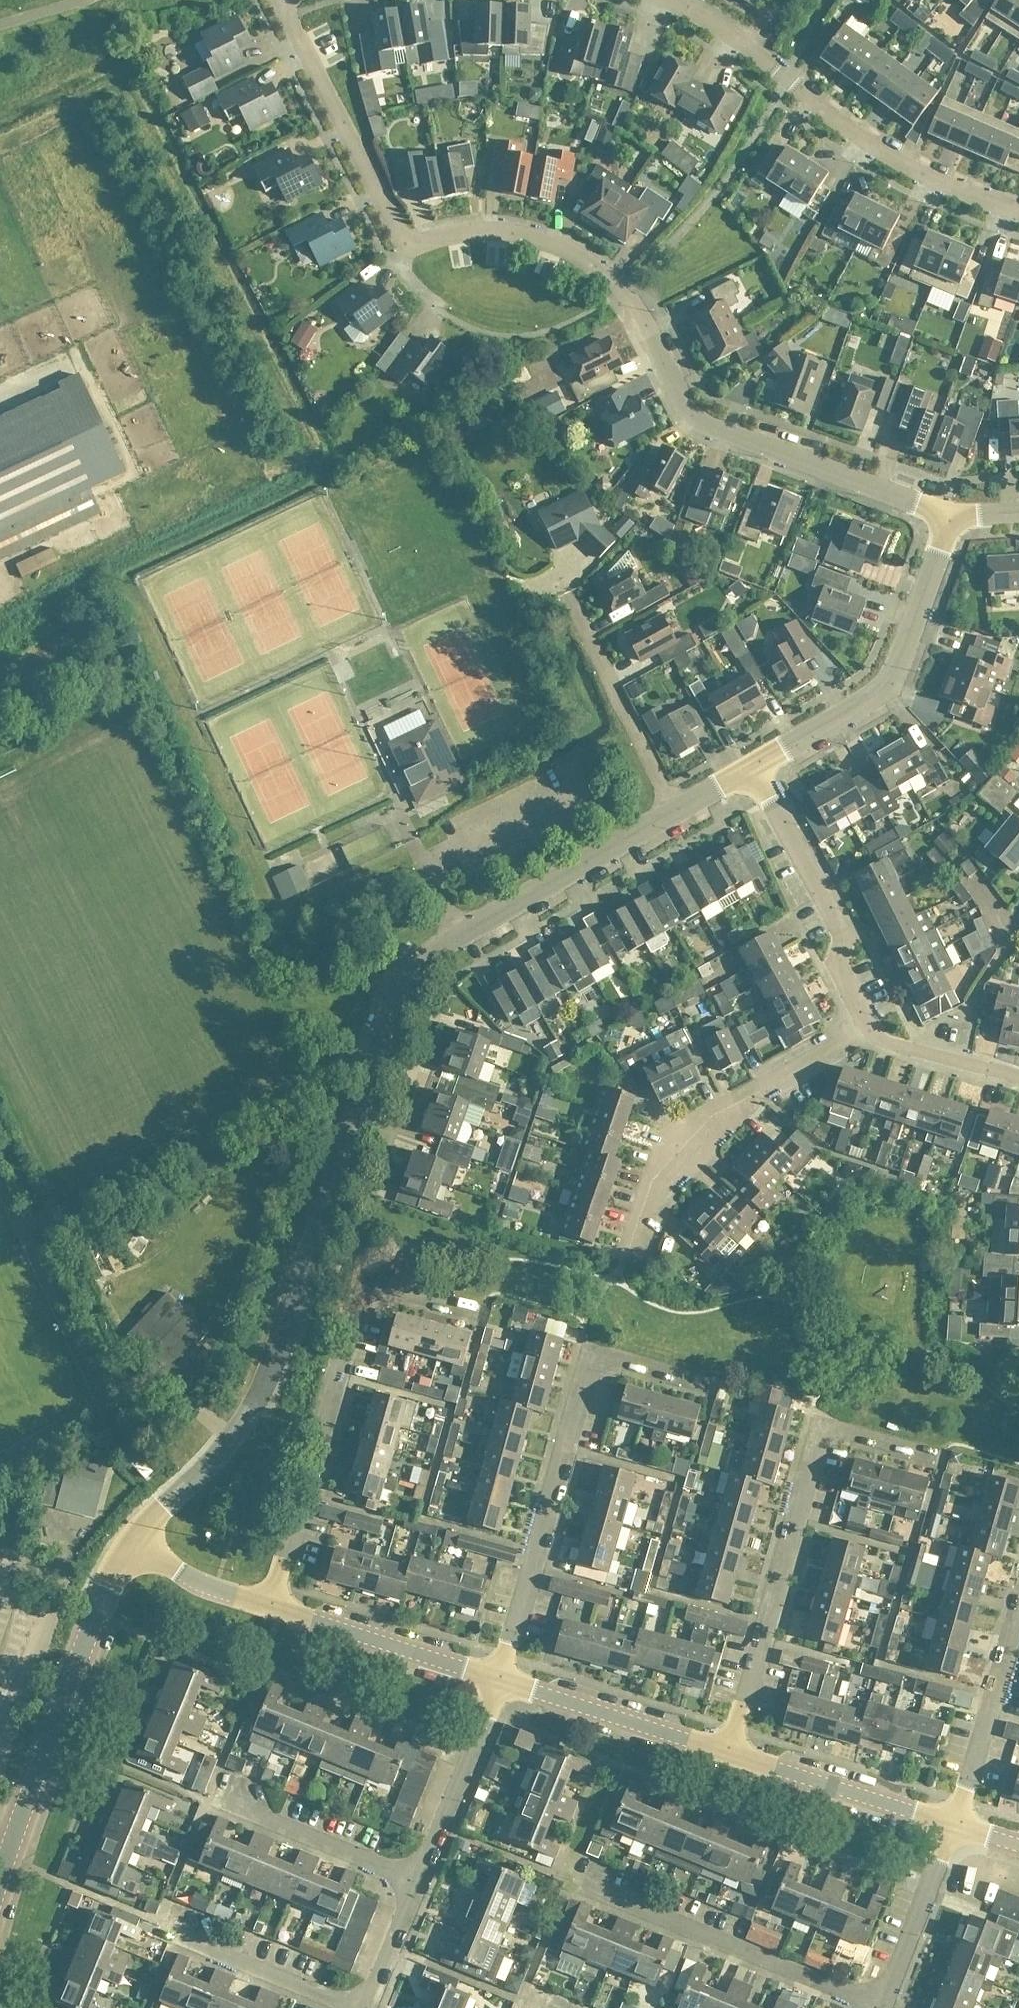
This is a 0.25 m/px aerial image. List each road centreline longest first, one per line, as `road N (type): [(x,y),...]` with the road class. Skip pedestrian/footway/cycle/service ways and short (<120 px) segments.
road 1 (residential): [(952,519),(698,425),(684,415),(638,316),(568,253),(477,232),(406,248)]
road 2 (residential): [(308,1259),(410,976),(459,936),(675,813)]
road 3 (residential): [(731,1756),(818,1425),(929,1459)]
road 4 (residential): [(501,1679),(588,1355),(699,1389)]
road 5 (residential): [(271,1604),(366,1281),(475,1313)]
road 6 (residential): [(1018,217),(854,134),(743,48),(664,0)]
road 7 (unclassified): [(0,1882),(96,1618),(129,1551)]
road 8 (residential): [(631,1255),(672,1138),(870,1029)]
road 9 (unclassified): [(129,1551),(244,1428),(308,1259)]
road 10 (residential): [(751,769),(889,689),(952,519)]
road 11 (residential): [(870,1029),(835,963),(845,942),(751,769)]
road 12 (residential): [(406,248),(279,2),(285,0)]
road 13 (residential): [(675,813),(566,592)]
road 14 (residential): [(731,1756),(501,1679)]
road 15 (residential): [(501,1679),(271,1604)]
road 16 (residential): [(954,1827),(731,1756)]
road 17 (residential): [(954,1827),(1018,1604)]
road 18 (residential): [(418,1882),(501,1679)]
road 19 (residential): [(418,1882),(261,1822),(227,1797)]
road 20 (residential): [(350,2007),(194,1951),(175,1919)]
road 21 (residential): [(877,2007),(954,1827)]
road 22 (residential): [(1018,1078),(887,1044),(870,1029)]
road 23 (residential): [(271,1604),(129,1551)]
road 24 (residential): [(366,2007),(418,1882)]

